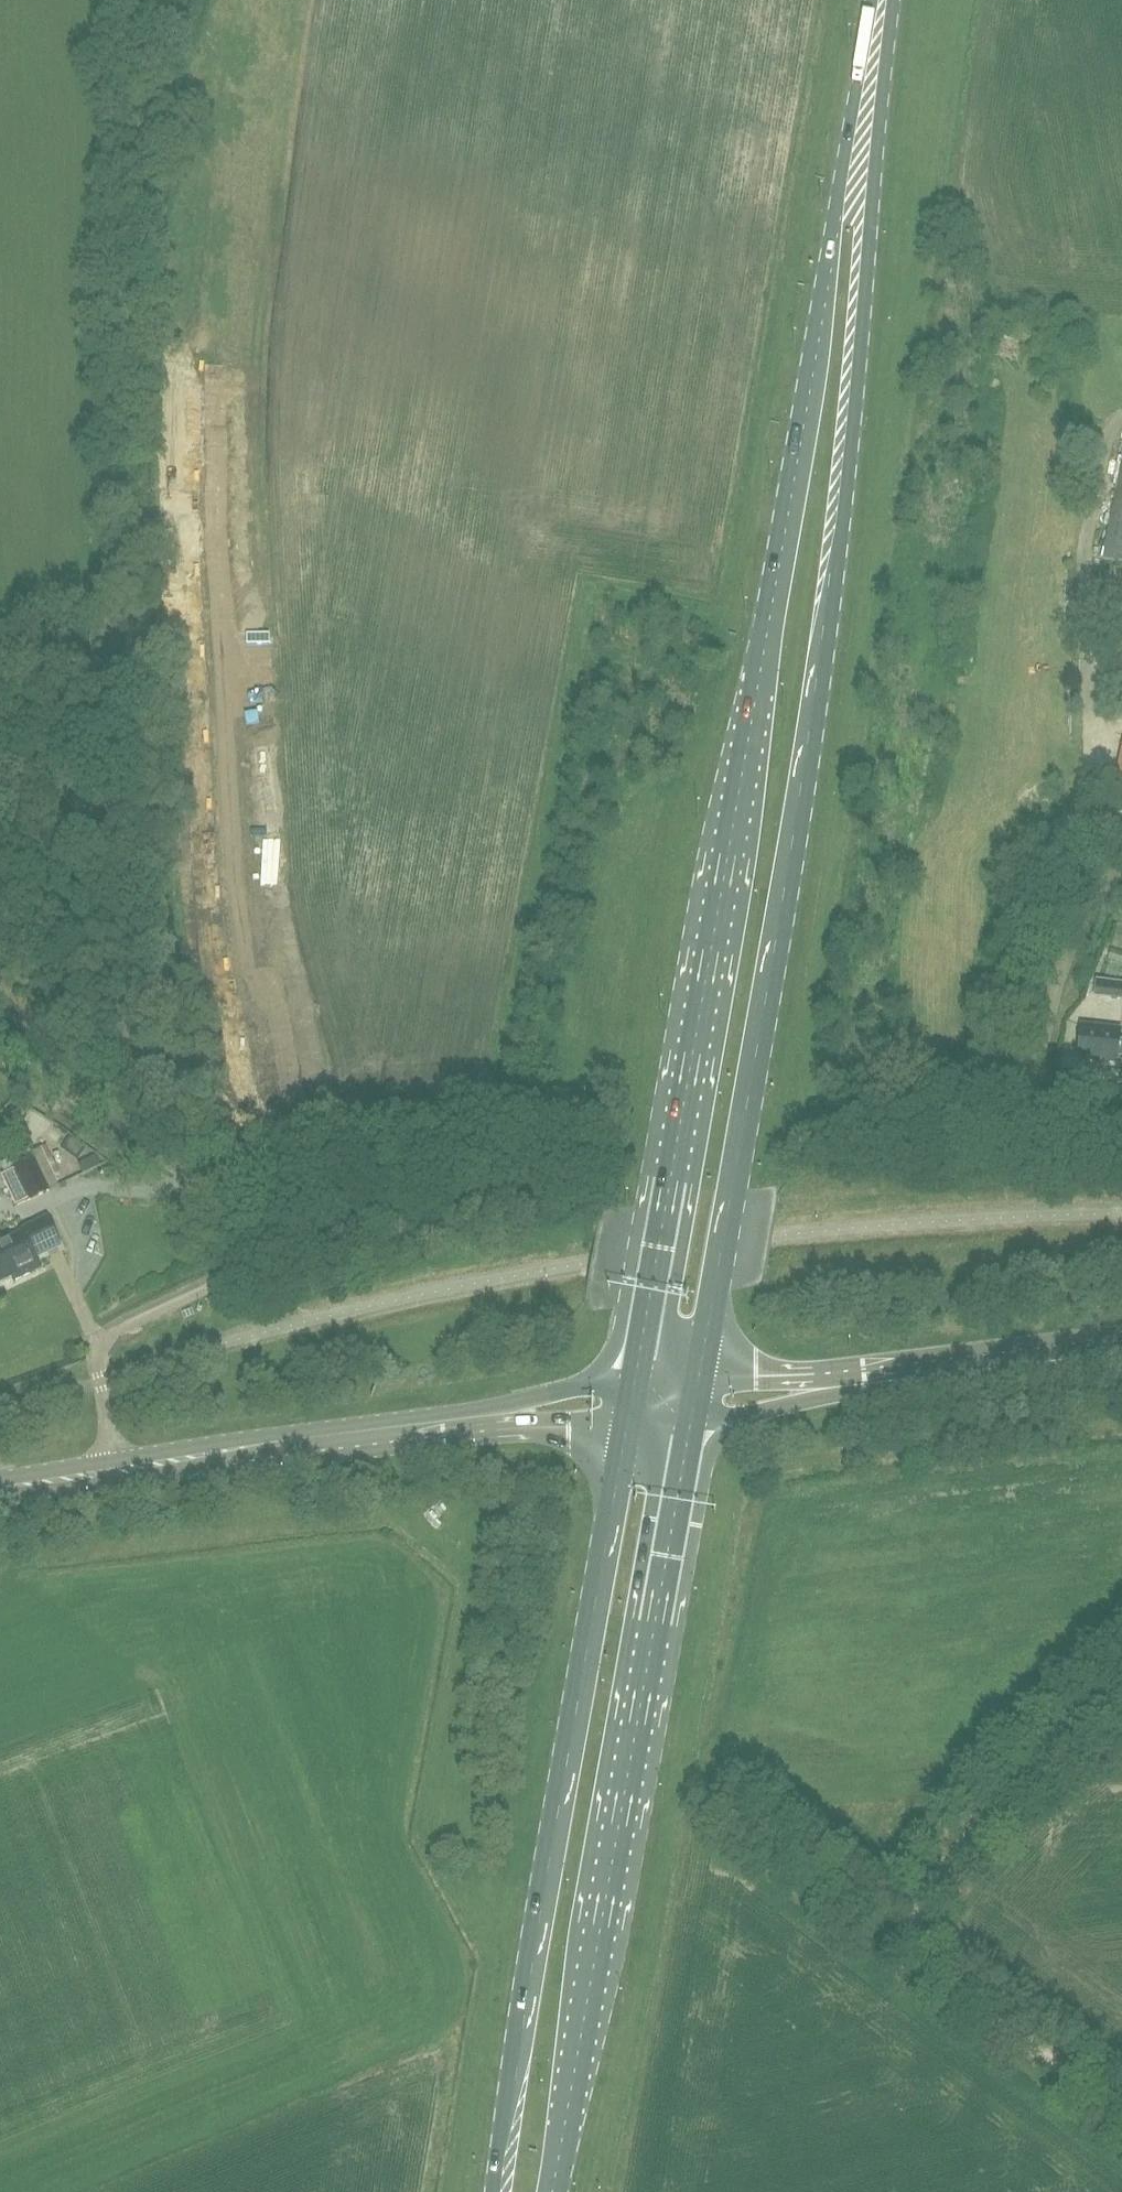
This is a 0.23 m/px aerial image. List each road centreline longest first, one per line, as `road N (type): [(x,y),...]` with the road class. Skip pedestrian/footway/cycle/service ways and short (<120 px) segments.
road 1 (primary): [(880,0),(840,179),(630,1407)]
road 2 (primary): [(695,1398),(830,631),(859,373),(884,0)]
road 3 (primary): [(550,2191),(695,1398)]
road 4 (primary): [(630,1407),(492,2191)]
road 5 (unclassified): [(1121,2114),(929,1968),(918,1926),(950,1861),(1121,1691)]
road 6 (unclassified): [(695,1398),(1121,1345)]
road 7 (tertiary): [(231,1456),(630,1407)]
road 8 (unclassified): [(109,1472),(98,1352),(108,1337),(231,1278),(253,1257),(258,1211)]
road 9 (track): [(0,1054),(256,1230)]
road 10 (tertiary): [(231,1456),(109,1472)]

